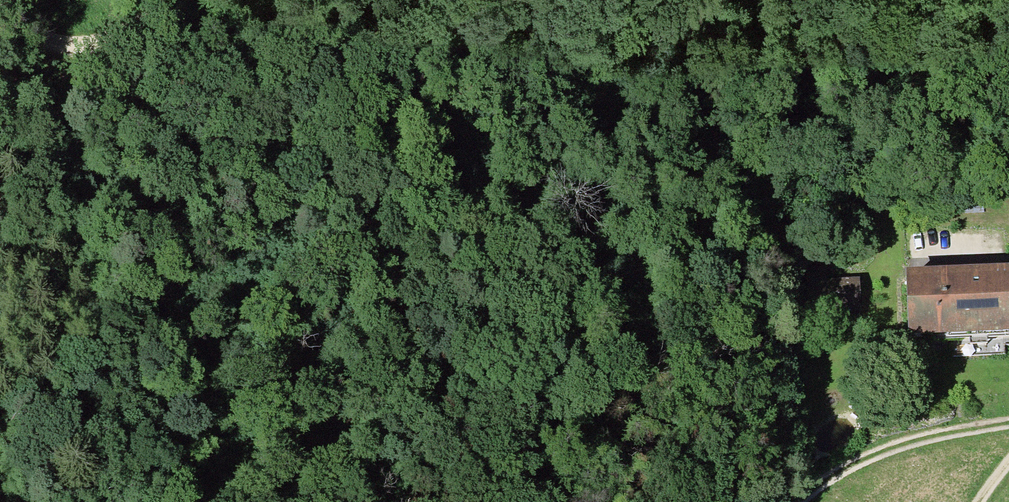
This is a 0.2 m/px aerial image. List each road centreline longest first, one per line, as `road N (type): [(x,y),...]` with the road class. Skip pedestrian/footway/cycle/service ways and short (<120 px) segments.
road 1 (track): [(767,501),(677,411),(576,337),(502,261),(400,205),(294,174),(213,113),(142,44)]
road 2 (track): [(1008,428),(896,450),(800,501)]
road 3 (track): [(142,44),(93,49),(53,42),(27,26),(12,0)]

